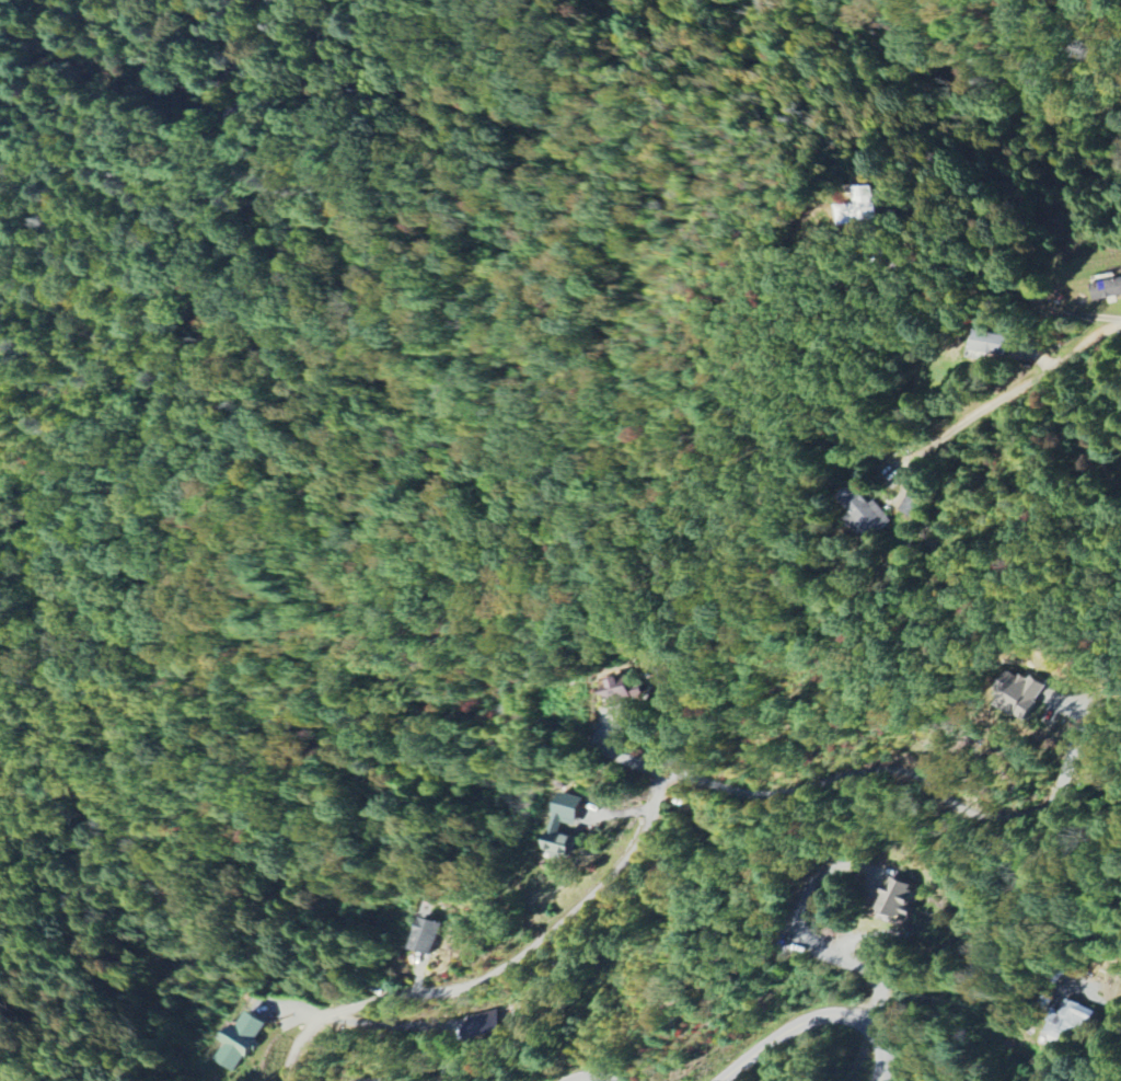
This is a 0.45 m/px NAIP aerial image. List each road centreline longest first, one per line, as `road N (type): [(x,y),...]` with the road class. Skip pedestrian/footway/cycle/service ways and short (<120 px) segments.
road 1 (residential): [(286,1080),(304,1035),(326,1017),(386,994),(478,982),(510,964),(623,861),(644,833),(659,783),(677,773),(767,792),(887,767),(932,784),(969,813),(1002,819),(1053,803)]
road 2 (residential): [(721,1080),(789,1028),(824,1014),(857,1015),(882,1032),(875,1080)]
road 3 (residential): [(1120,325),(927,447)]

